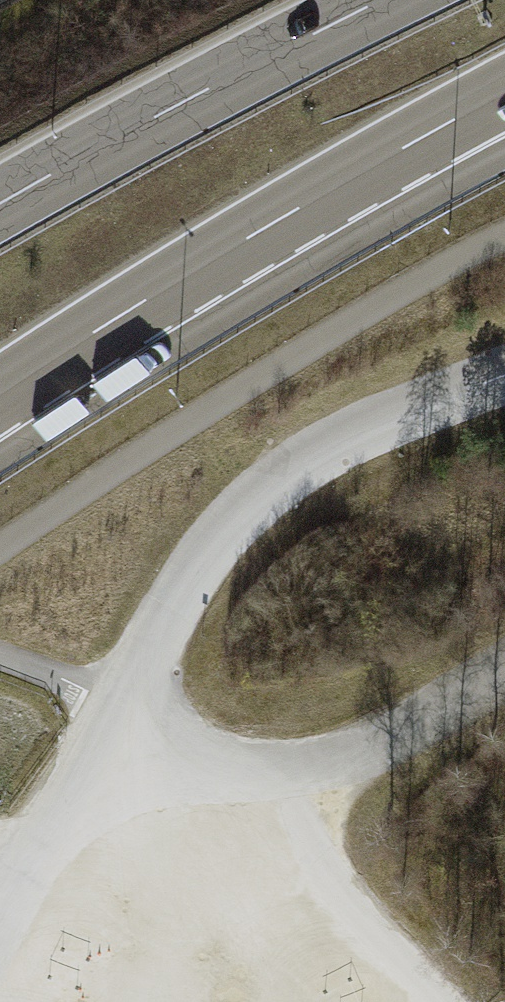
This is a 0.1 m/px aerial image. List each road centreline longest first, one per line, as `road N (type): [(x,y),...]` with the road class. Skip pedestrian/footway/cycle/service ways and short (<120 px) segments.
road 1 (track): [(504,673),(386,749),(295,772),(209,758),(119,701),(190,572),(253,500),(341,440),(504,374)]
road 2 (motorway): [(0,396),(131,310),(434,134)]
road 3 (motorway): [(378,0),(0,204)]
road 4 (track): [(447,1001),(348,901),(301,818),(295,772)]
road 5 (track): [(119,701),(62,831),(0,941)]
road 6 (track): [(119,701),(0,657)]

